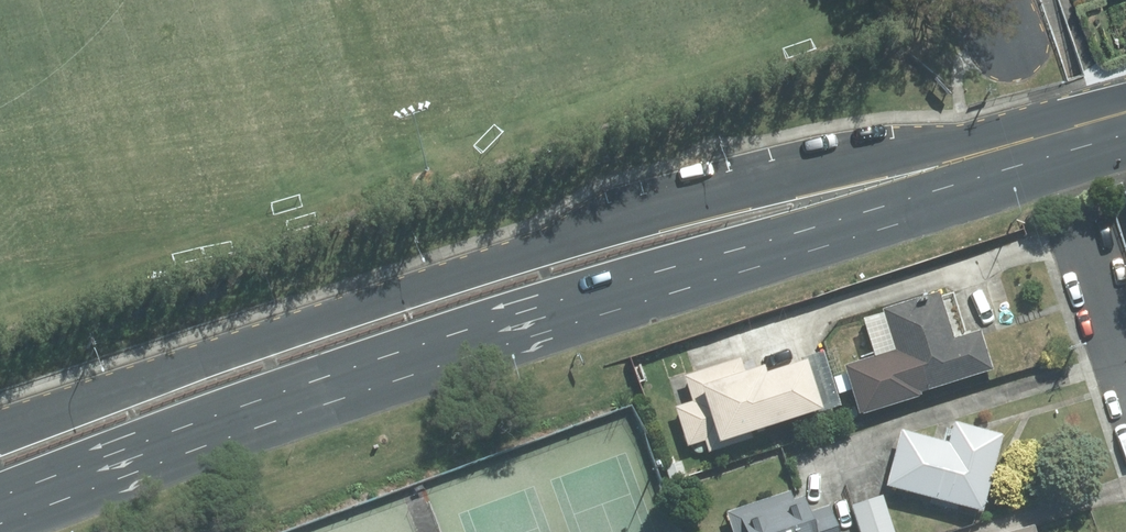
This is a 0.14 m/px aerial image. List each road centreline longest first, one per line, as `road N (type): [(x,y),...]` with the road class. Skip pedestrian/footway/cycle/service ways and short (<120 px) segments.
road 1 (primary): [(1009,149),(897,203),(392,354),(0,495)]
road 2 (primary): [(0,434),(519,254),(874,163),(1009,149)]
road 3 (residential): [(1125,368),(1081,231)]
road 4 (primary): [(1009,149),(1125,113)]

